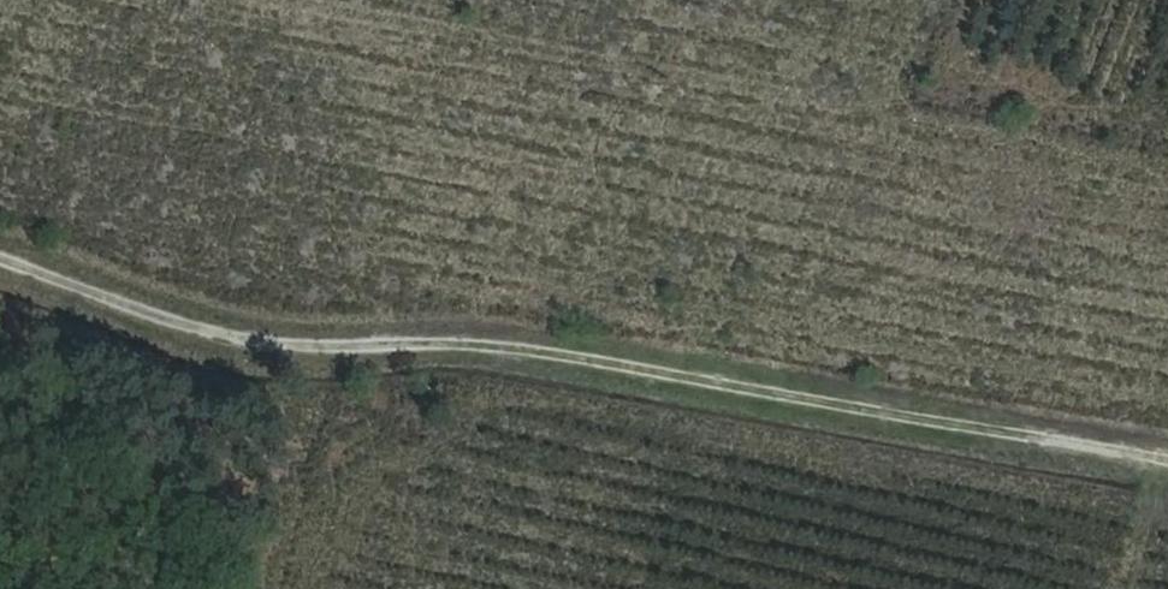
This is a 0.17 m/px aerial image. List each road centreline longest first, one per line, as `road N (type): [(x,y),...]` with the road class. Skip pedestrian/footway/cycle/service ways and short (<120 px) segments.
road 1 (track): [(1167,460),(546,347),(409,337),(294,341),(197,326),(0,257)]

